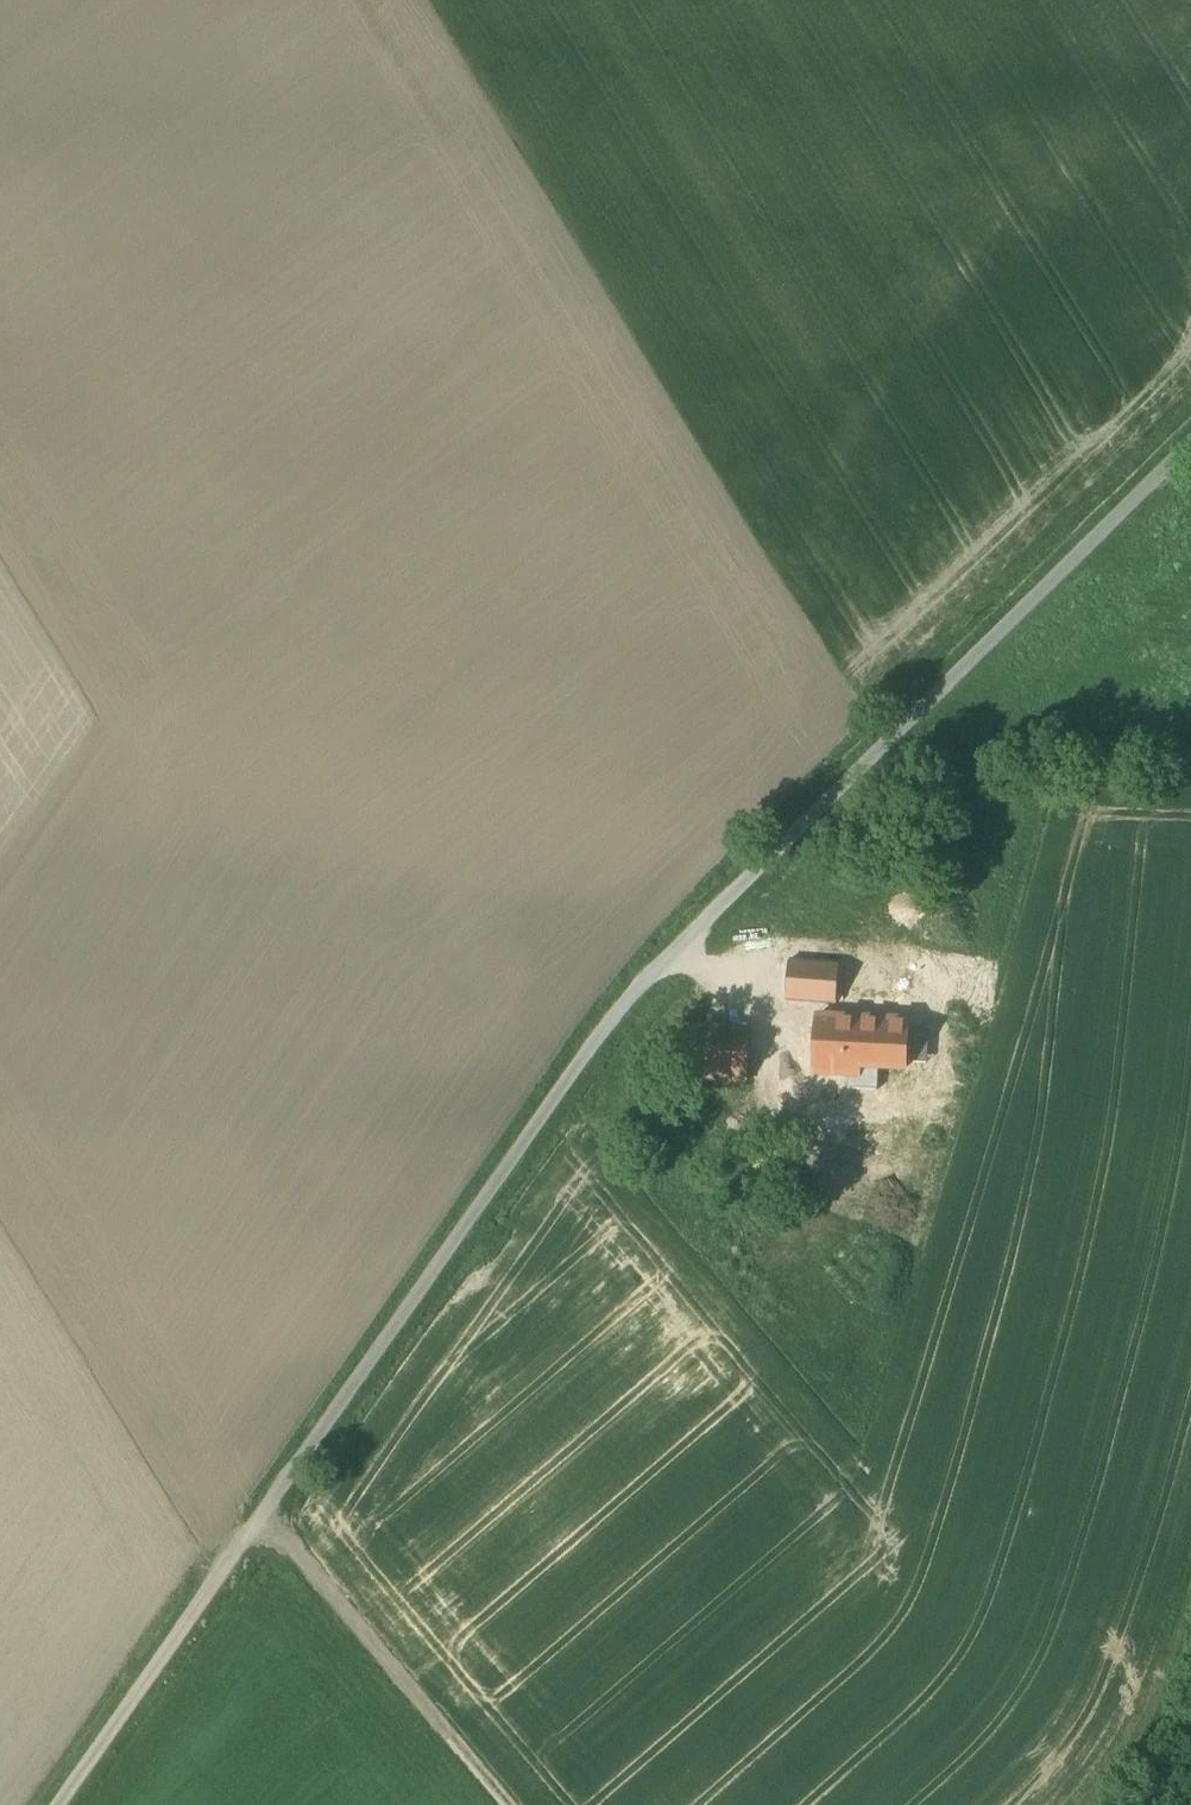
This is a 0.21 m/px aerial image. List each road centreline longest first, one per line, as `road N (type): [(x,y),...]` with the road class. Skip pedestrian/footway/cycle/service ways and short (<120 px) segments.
road 1 (unclassified): [(59,1804),(569,1080),(702,929),(1190,442)]
road 2 (track): [(260,1519),(283,1534),(511,1804)]

